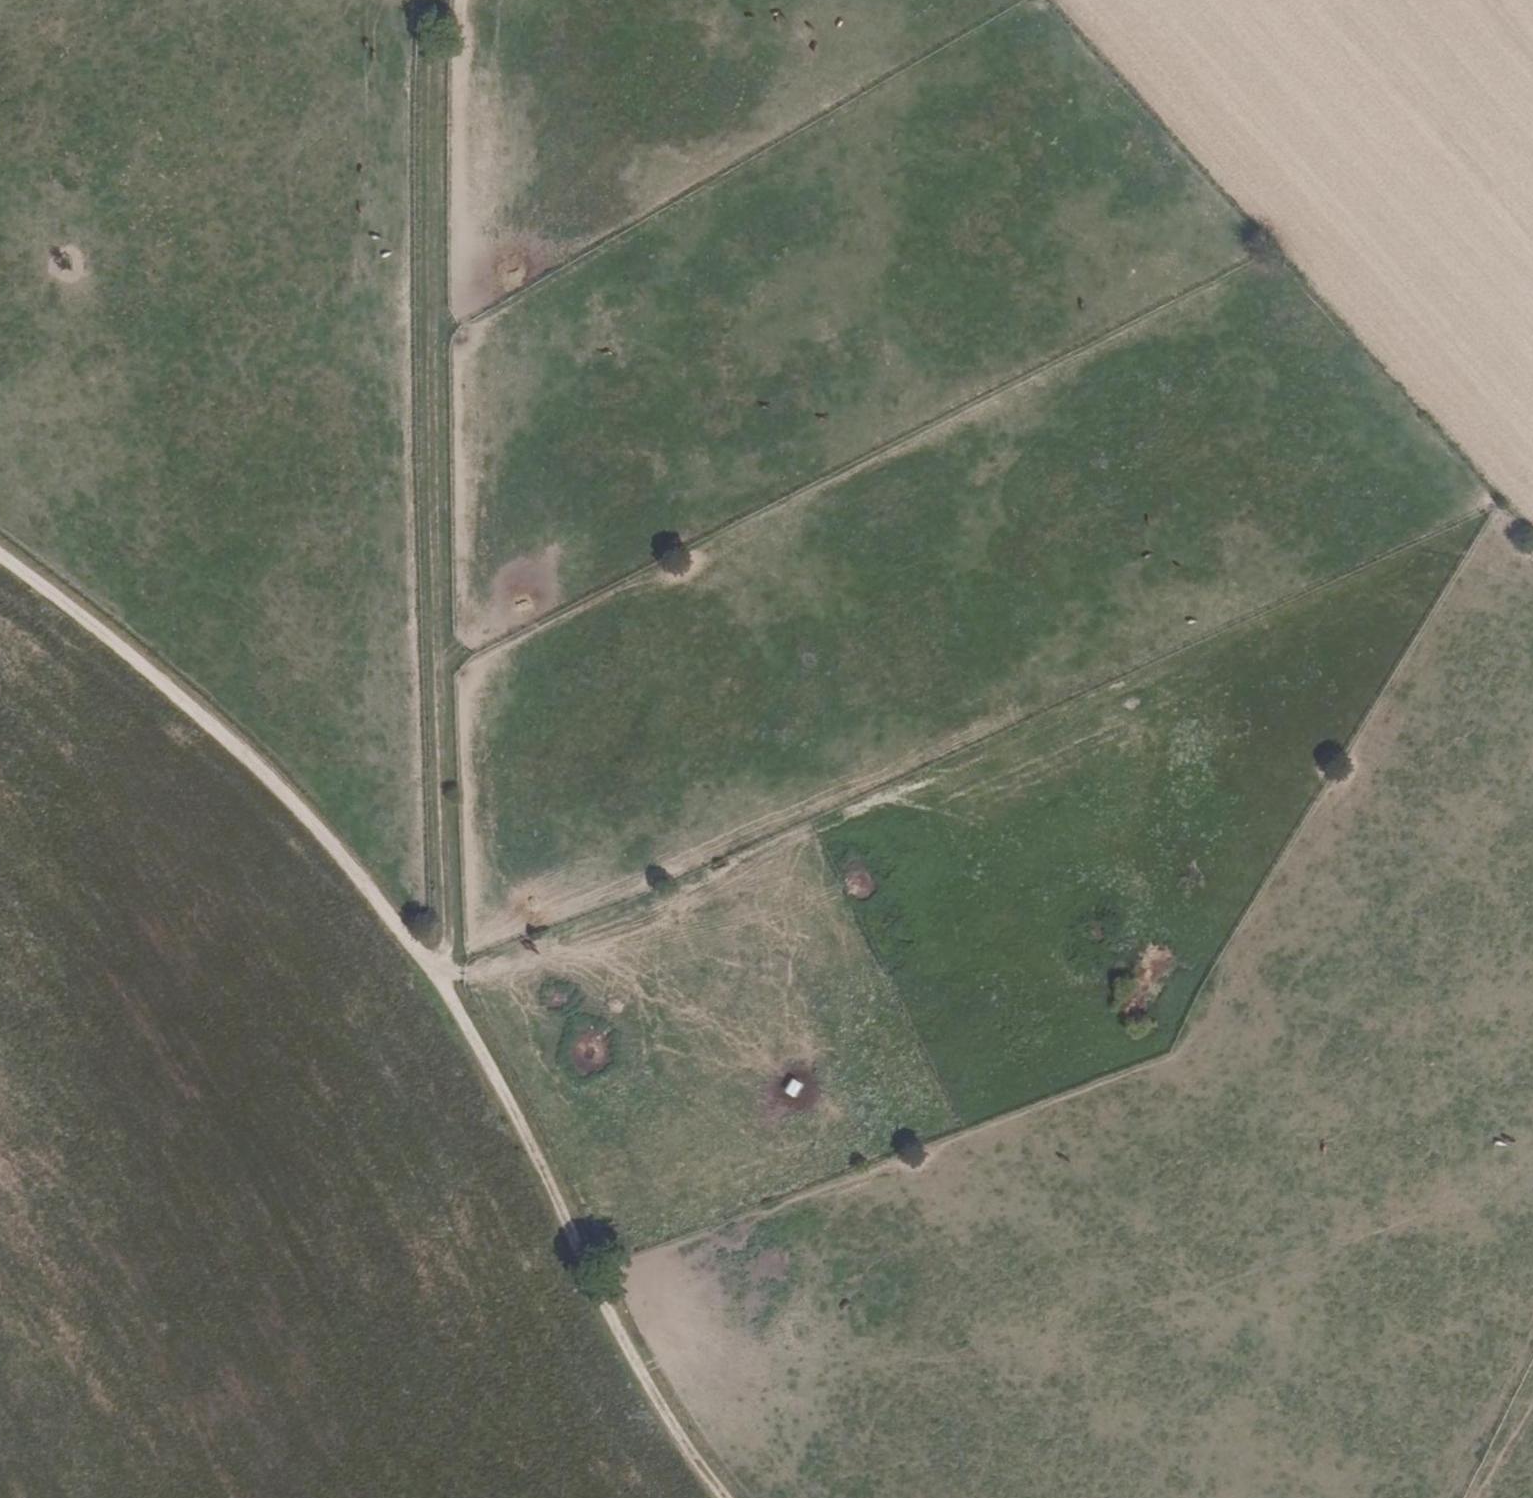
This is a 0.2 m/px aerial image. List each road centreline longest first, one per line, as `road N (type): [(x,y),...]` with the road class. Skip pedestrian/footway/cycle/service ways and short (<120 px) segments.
road 1 (track): [(440,971),(426,281),(434,0)]
road 2 (track): [(346,865),(440,971),(664,1408),(725,1497)]
road 3 (track): [(346,865),(240,751),(0,558)]

